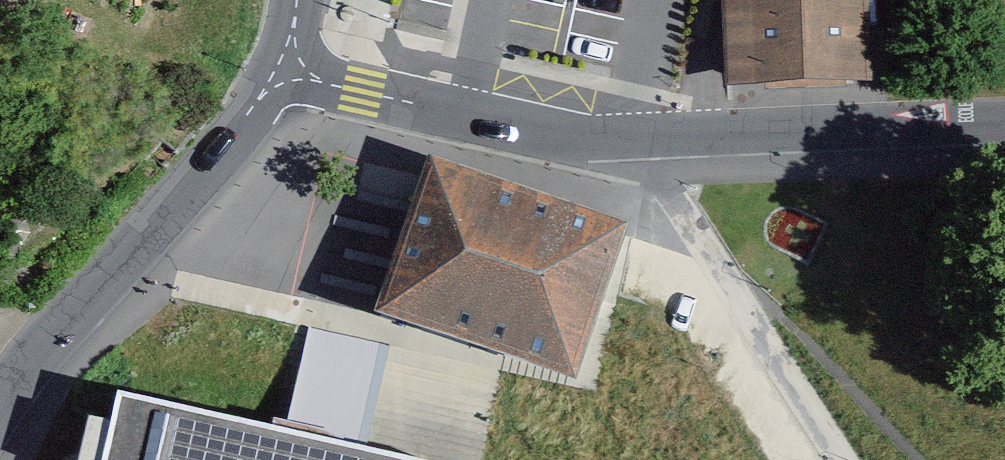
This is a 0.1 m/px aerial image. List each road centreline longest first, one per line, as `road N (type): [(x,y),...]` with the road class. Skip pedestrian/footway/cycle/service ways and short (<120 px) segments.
road 1 (tertiary): [(0,410),(17,381),(154,238),(283,66)]
road 2 (residential): [(660,138),(621,141),(465,114),(283,66)]
road 3 (residential): [(660,138),(679,207),(833,459)]
road 4 (residential): [(1004,121),(660,138)]

